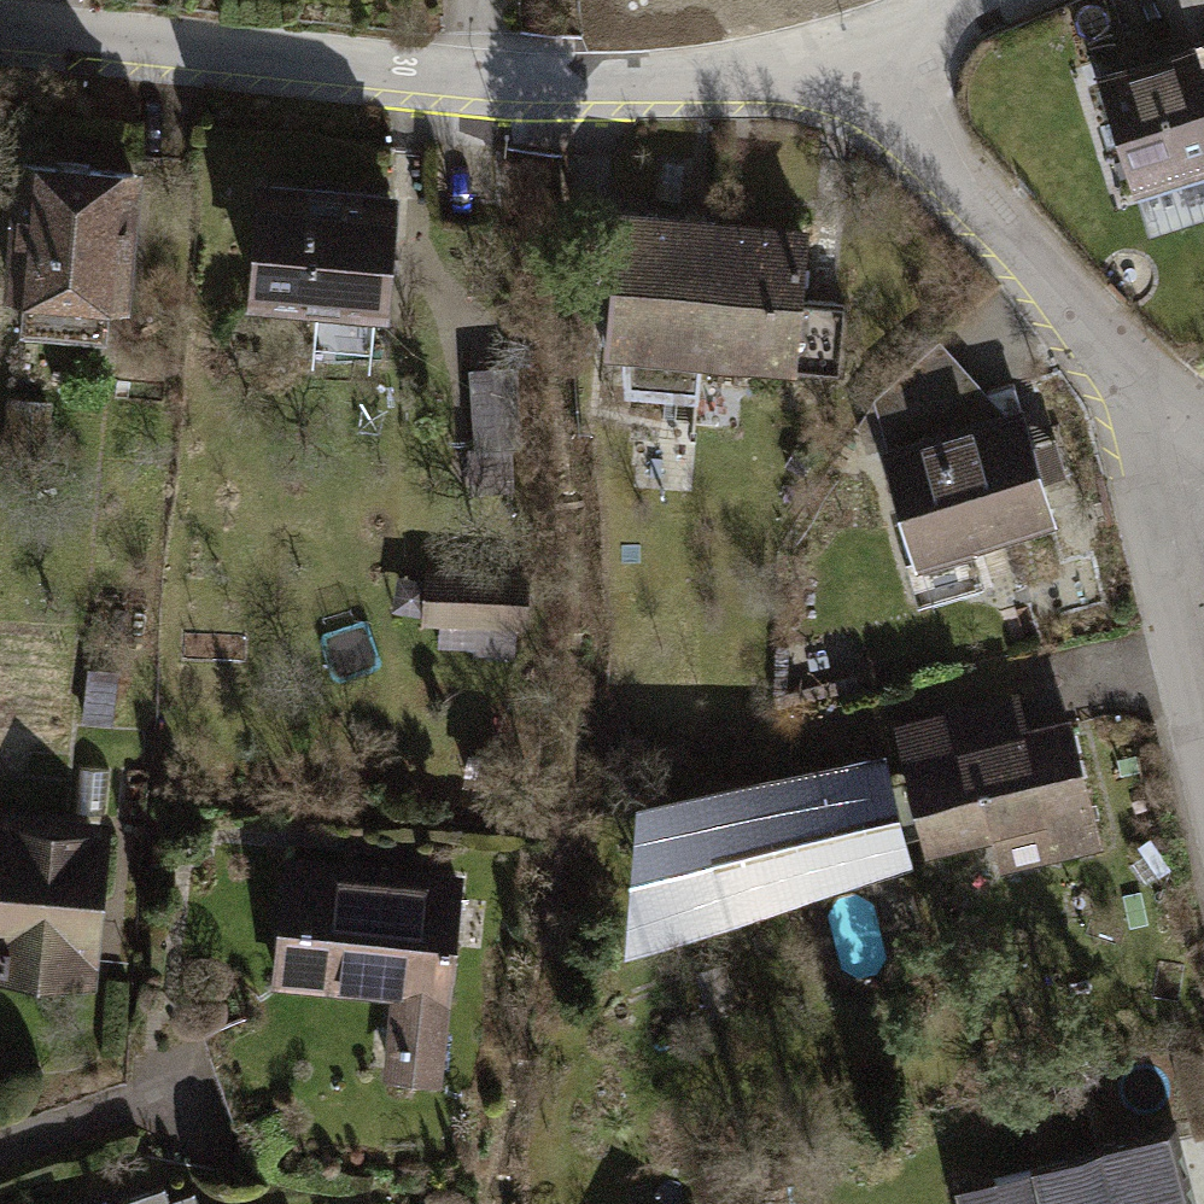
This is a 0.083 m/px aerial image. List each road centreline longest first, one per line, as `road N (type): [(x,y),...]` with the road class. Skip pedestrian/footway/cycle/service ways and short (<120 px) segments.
road 1 (residential): [(0,30),(451,76),(678,84),(875,65)]
road 2 (residential): [(875,65),(1152,420)]
road 3 (residential): [(1152,420),(1203,664)]
road 4 (residential): [(875,65),(1012,0)]

